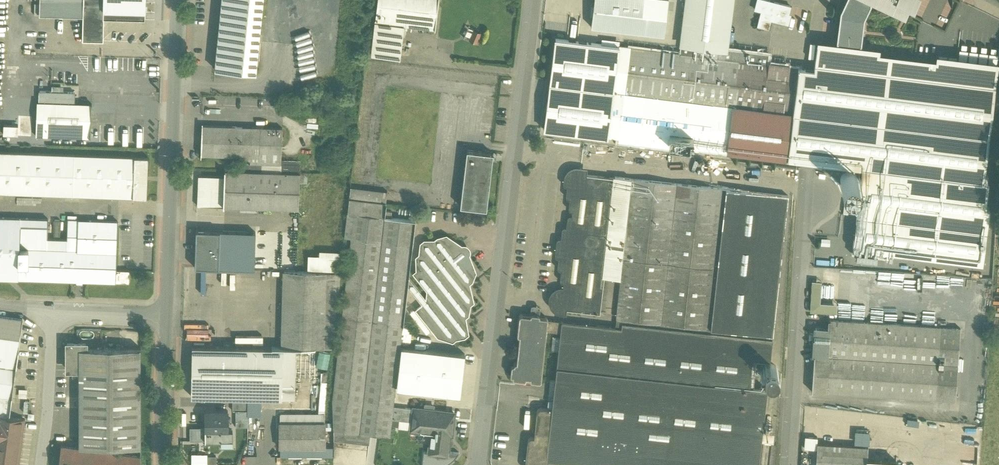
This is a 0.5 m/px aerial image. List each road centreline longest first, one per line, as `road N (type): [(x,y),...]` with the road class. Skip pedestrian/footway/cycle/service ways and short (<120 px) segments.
road 1 (residential): [(531,0),(477,464)]
road 2 (residential): [(164,317),(184,0)]
road 3 (residential): [(788,464),(807,183)]
road 4 (residential): [(40,464),(53,312)]
road 5 (residential): [(164,464),(164,317)]

